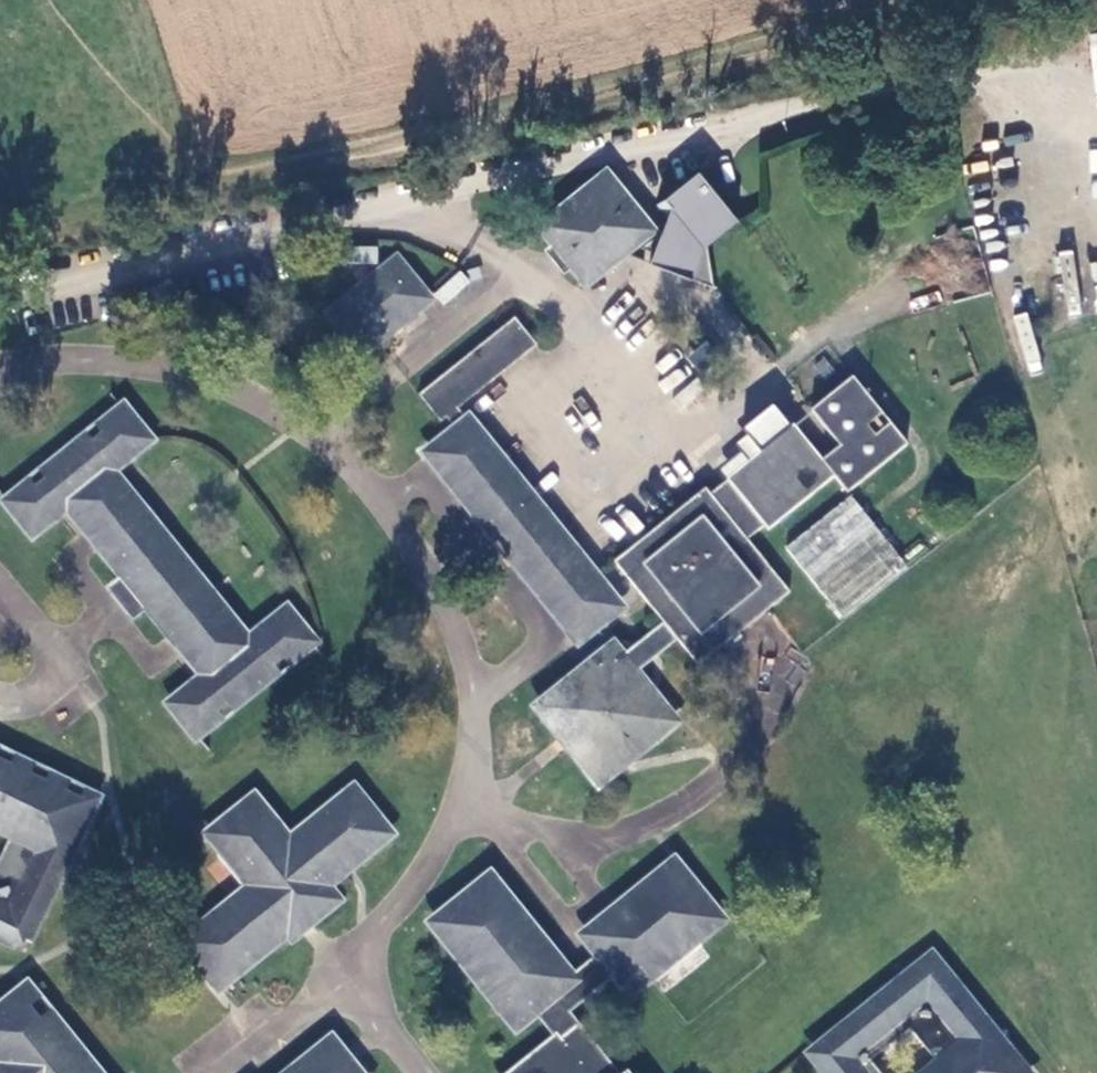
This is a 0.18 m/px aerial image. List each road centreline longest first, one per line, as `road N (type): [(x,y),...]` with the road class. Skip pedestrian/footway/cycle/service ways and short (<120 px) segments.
road 1 (unclassified): [(0,292),(625,142),(921,86)]

